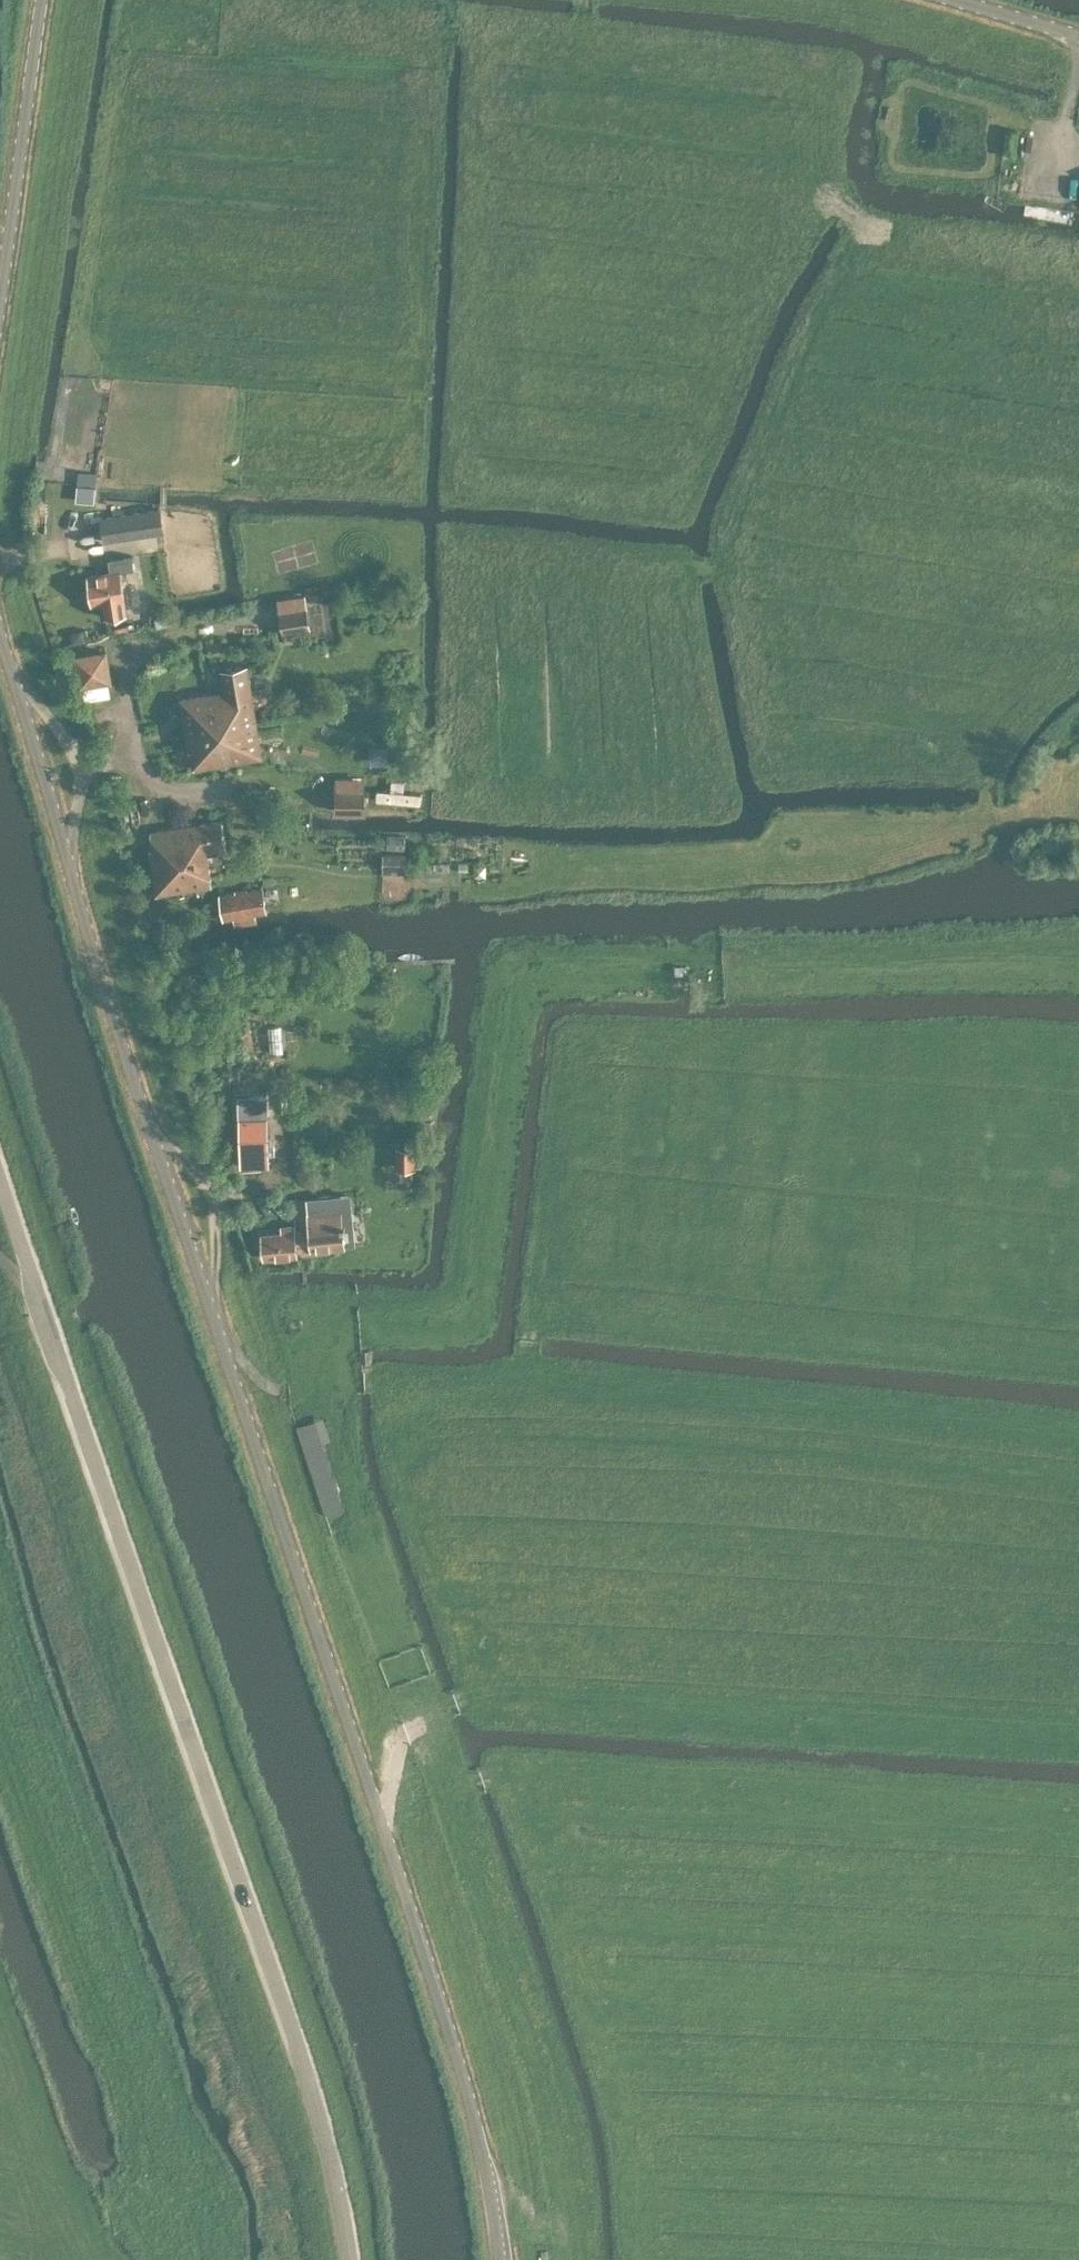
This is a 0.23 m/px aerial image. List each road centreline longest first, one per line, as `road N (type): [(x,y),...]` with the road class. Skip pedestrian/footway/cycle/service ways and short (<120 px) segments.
road 1 (unclassified): [(501,2259),(469,2083),(87,943),(0,634)]
road 2 (tertiary): [(350,2259),(309,2082),(0,1170)]
road 3 (unclassified): [(0,299),(40,0)]
road 4 (unclassified): [(953,0),(1078,37)]

